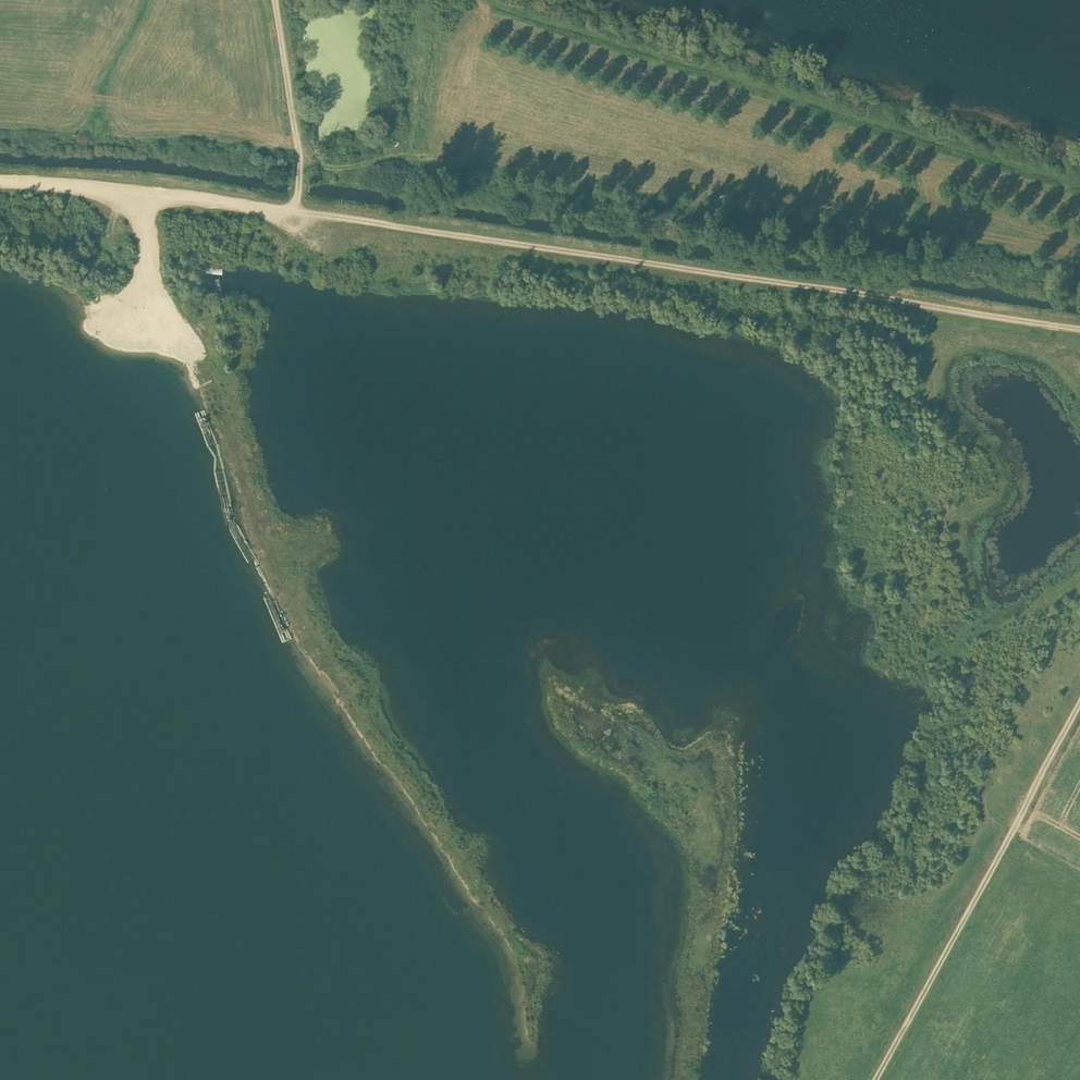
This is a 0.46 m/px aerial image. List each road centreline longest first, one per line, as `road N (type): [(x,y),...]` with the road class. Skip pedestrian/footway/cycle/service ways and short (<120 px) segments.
road 1 (track): [(0,182),(298,209),(1079,331)]
road 2 (track): [(1079,187),(487,0)]
road 3 (track): [(1079,708),(877,1079)]
road 4 (track): [(277,0),(299,154),(298,209)]

